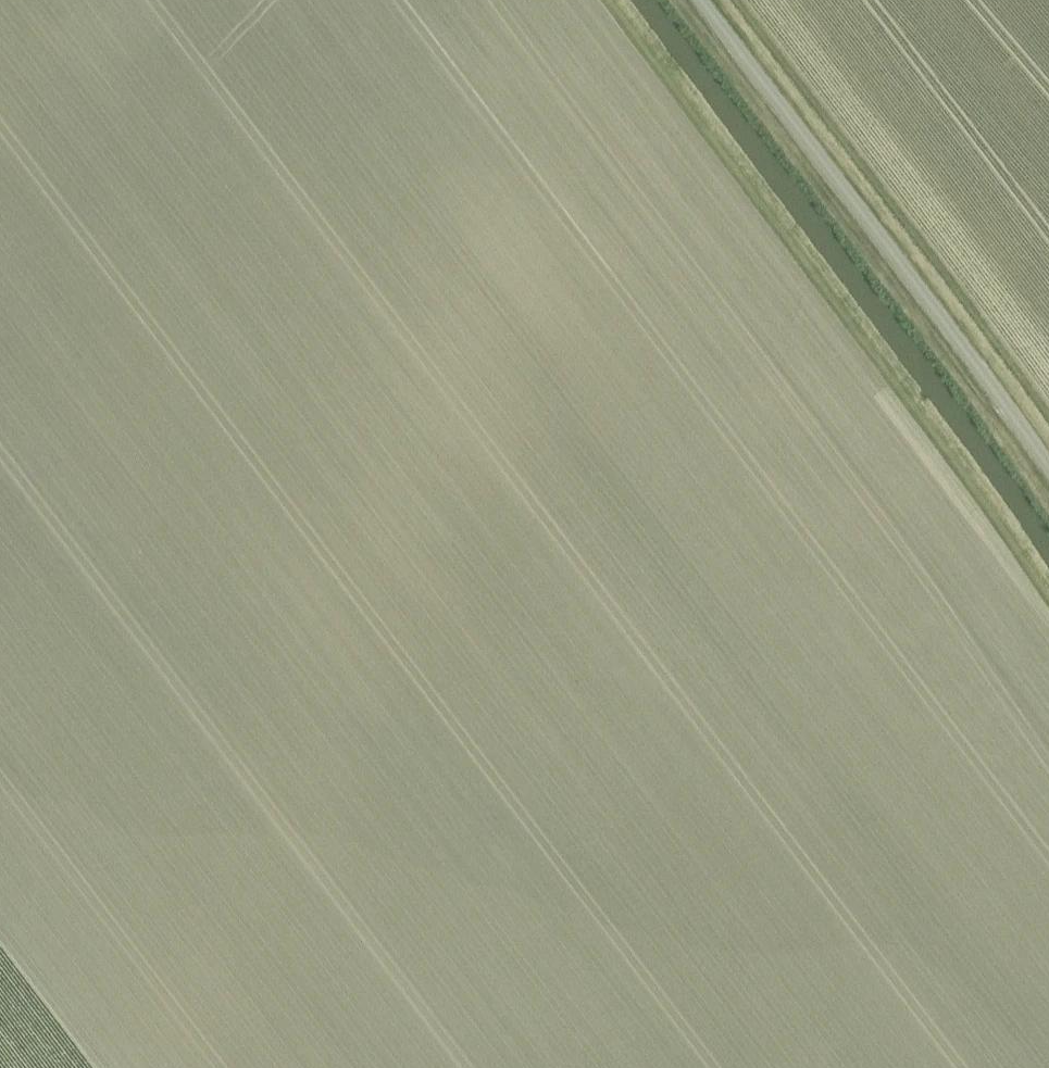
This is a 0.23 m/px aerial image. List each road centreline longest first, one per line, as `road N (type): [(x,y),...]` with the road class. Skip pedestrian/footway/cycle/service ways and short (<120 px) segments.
road 1 (unclassified): [(1048,469),(701,0)]

